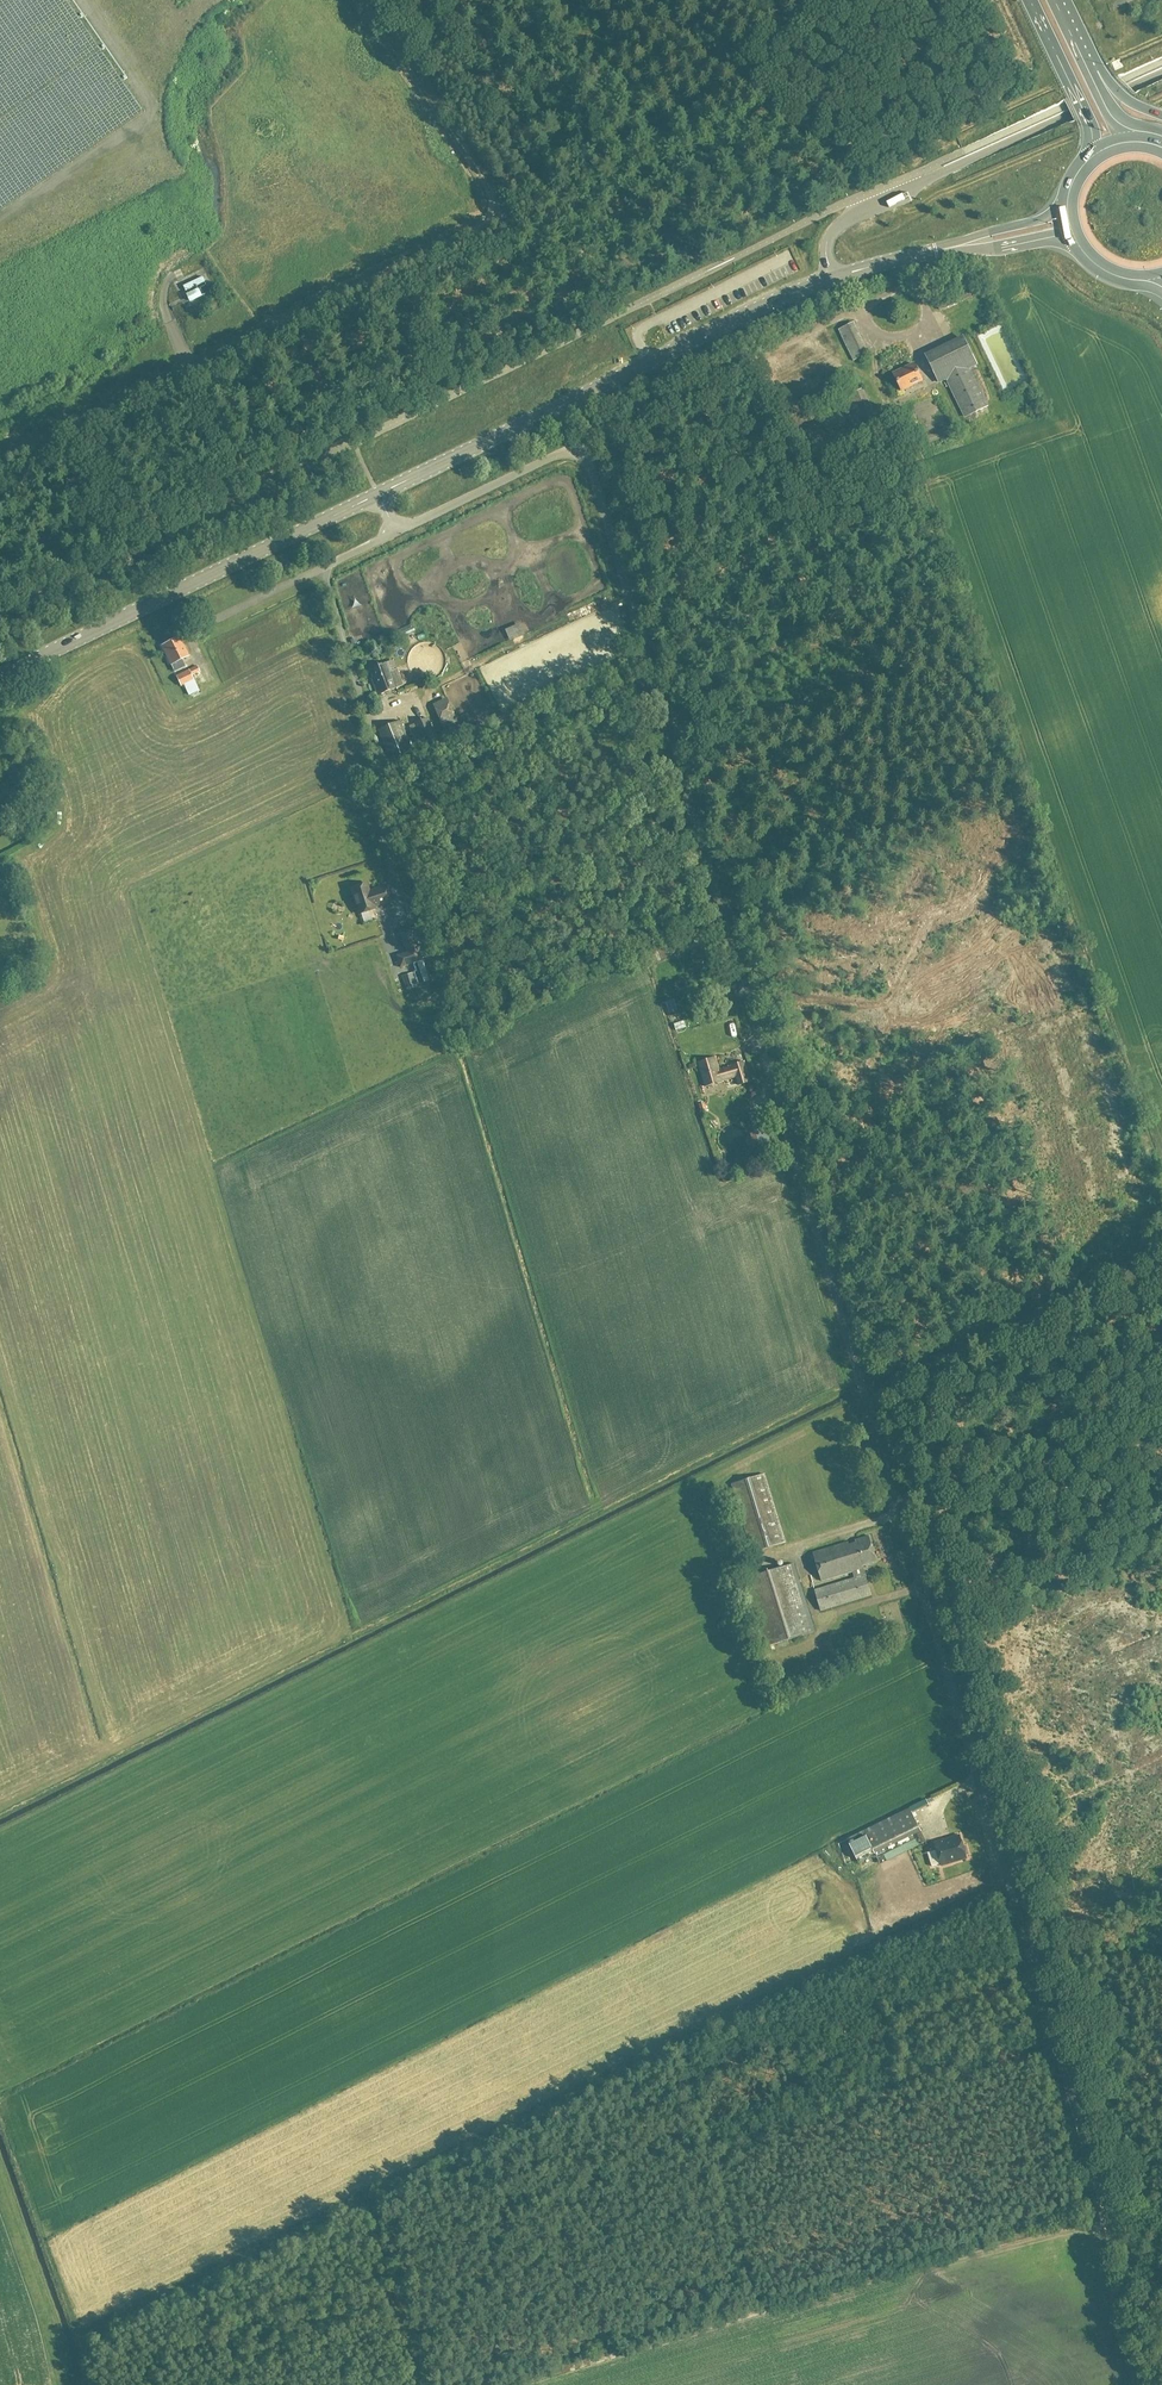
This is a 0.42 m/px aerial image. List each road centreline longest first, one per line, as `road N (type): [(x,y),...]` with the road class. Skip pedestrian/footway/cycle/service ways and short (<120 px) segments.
road 1 (unclassified): [(1115,2251),(581,443),(397,531),(379,496)]
road 2 (track): [(188,367),(490,214),(488,189),(361,0)]
road 3 (tertiary): [(379,496),(832,279)]
road 4 (tertiary): [(0,684),(379,496)]
road 5 (unclassified): [(832,279),(829,240),(851,217),(1161,74)]
road 6 (track): [(869,194),(828,145),(672,0)]
road 7 (trunk): [(1032,0),(1088,117),(1095,157)]
road 8 (tertiary): [(1069,206),(934,252)]
road 9 (tertiary): [(934,252),(1075,240)]
road 10 (track): [(1115,2251),(1152,2384)]

